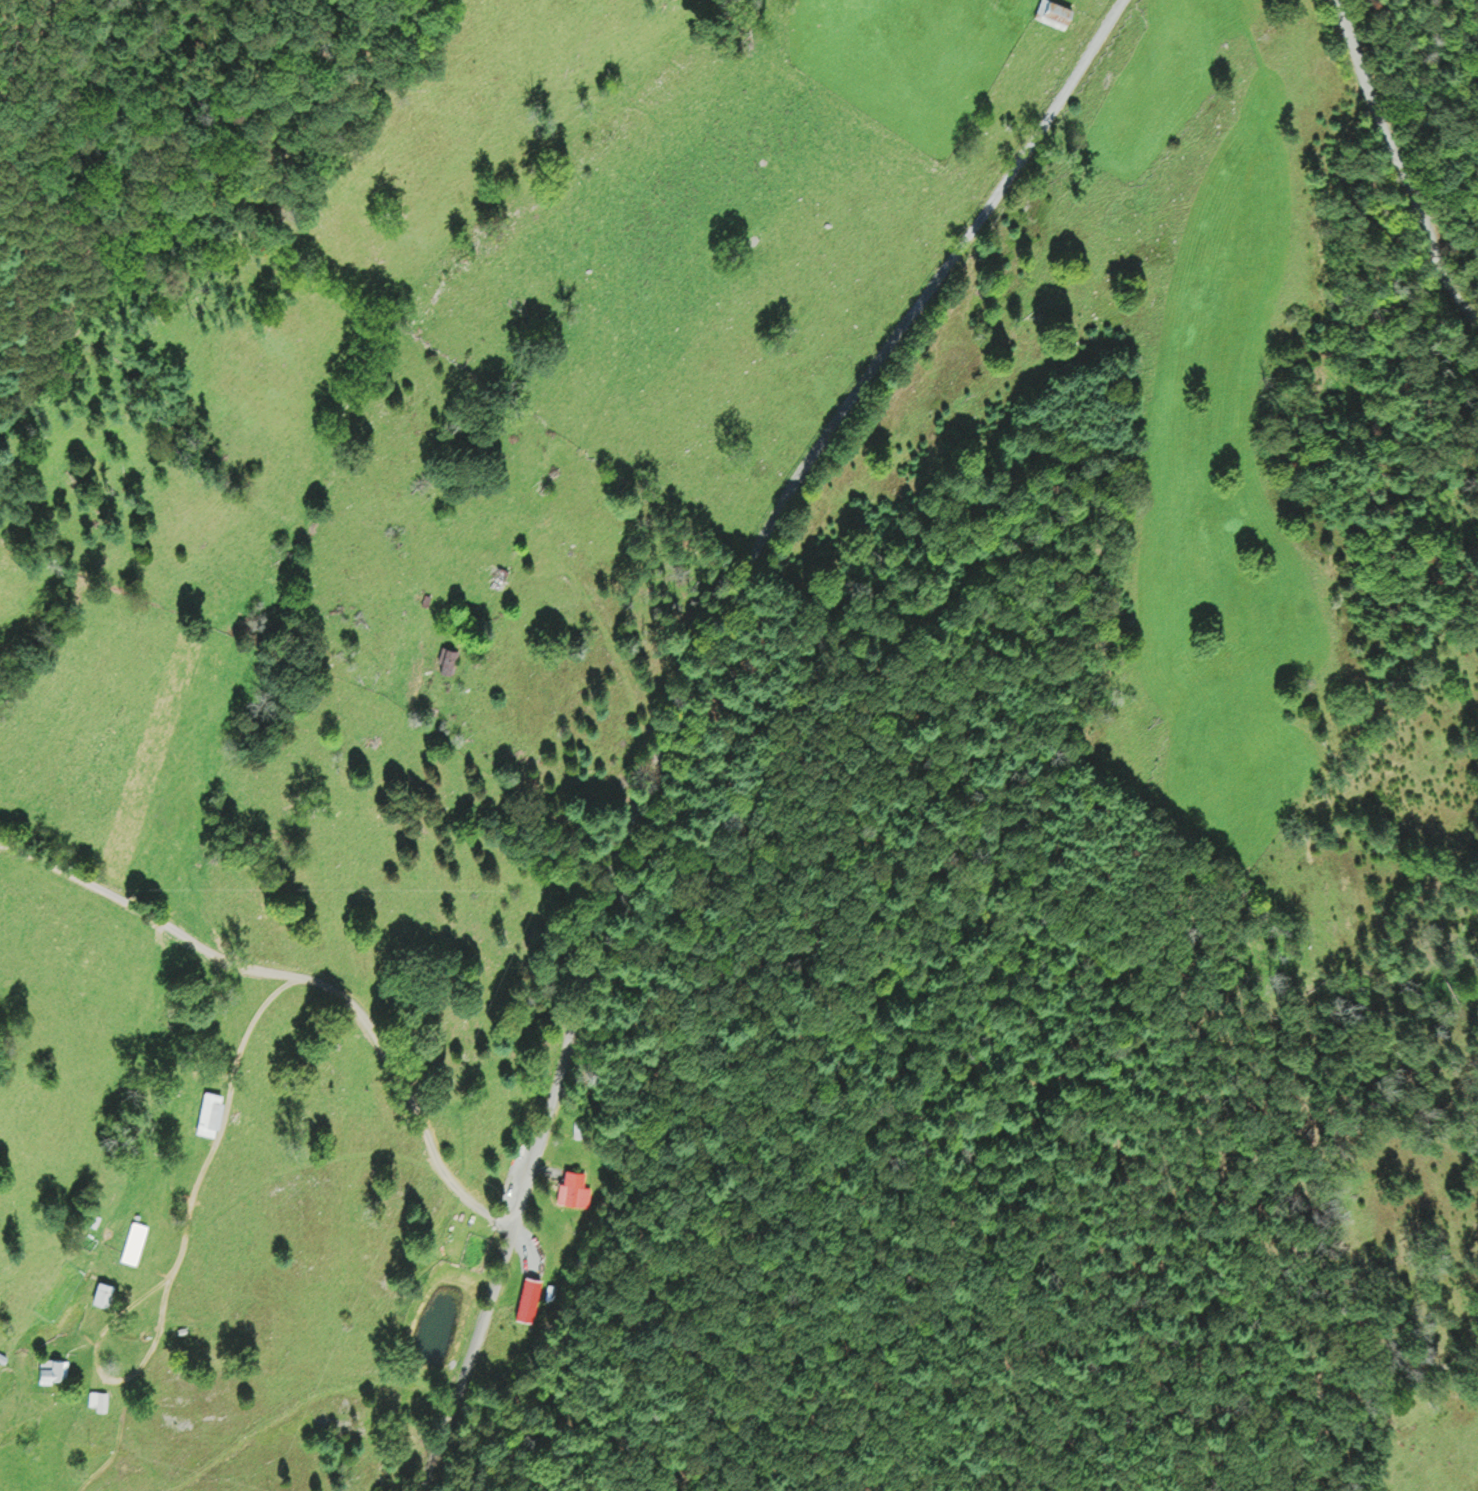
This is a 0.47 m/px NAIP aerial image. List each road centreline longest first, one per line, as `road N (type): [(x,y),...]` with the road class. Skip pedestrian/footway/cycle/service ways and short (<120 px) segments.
road 1 (residential): [(418,1490),(493,1302),(629,826),(663,745),(869,375),(1005,192),(1126,0)]
road 2 (residential): [(1337,0),(1398,118),(1464,305),(1477,318)]
road 3 (track): [(127,1381),(113,1459),(85,1490)]

